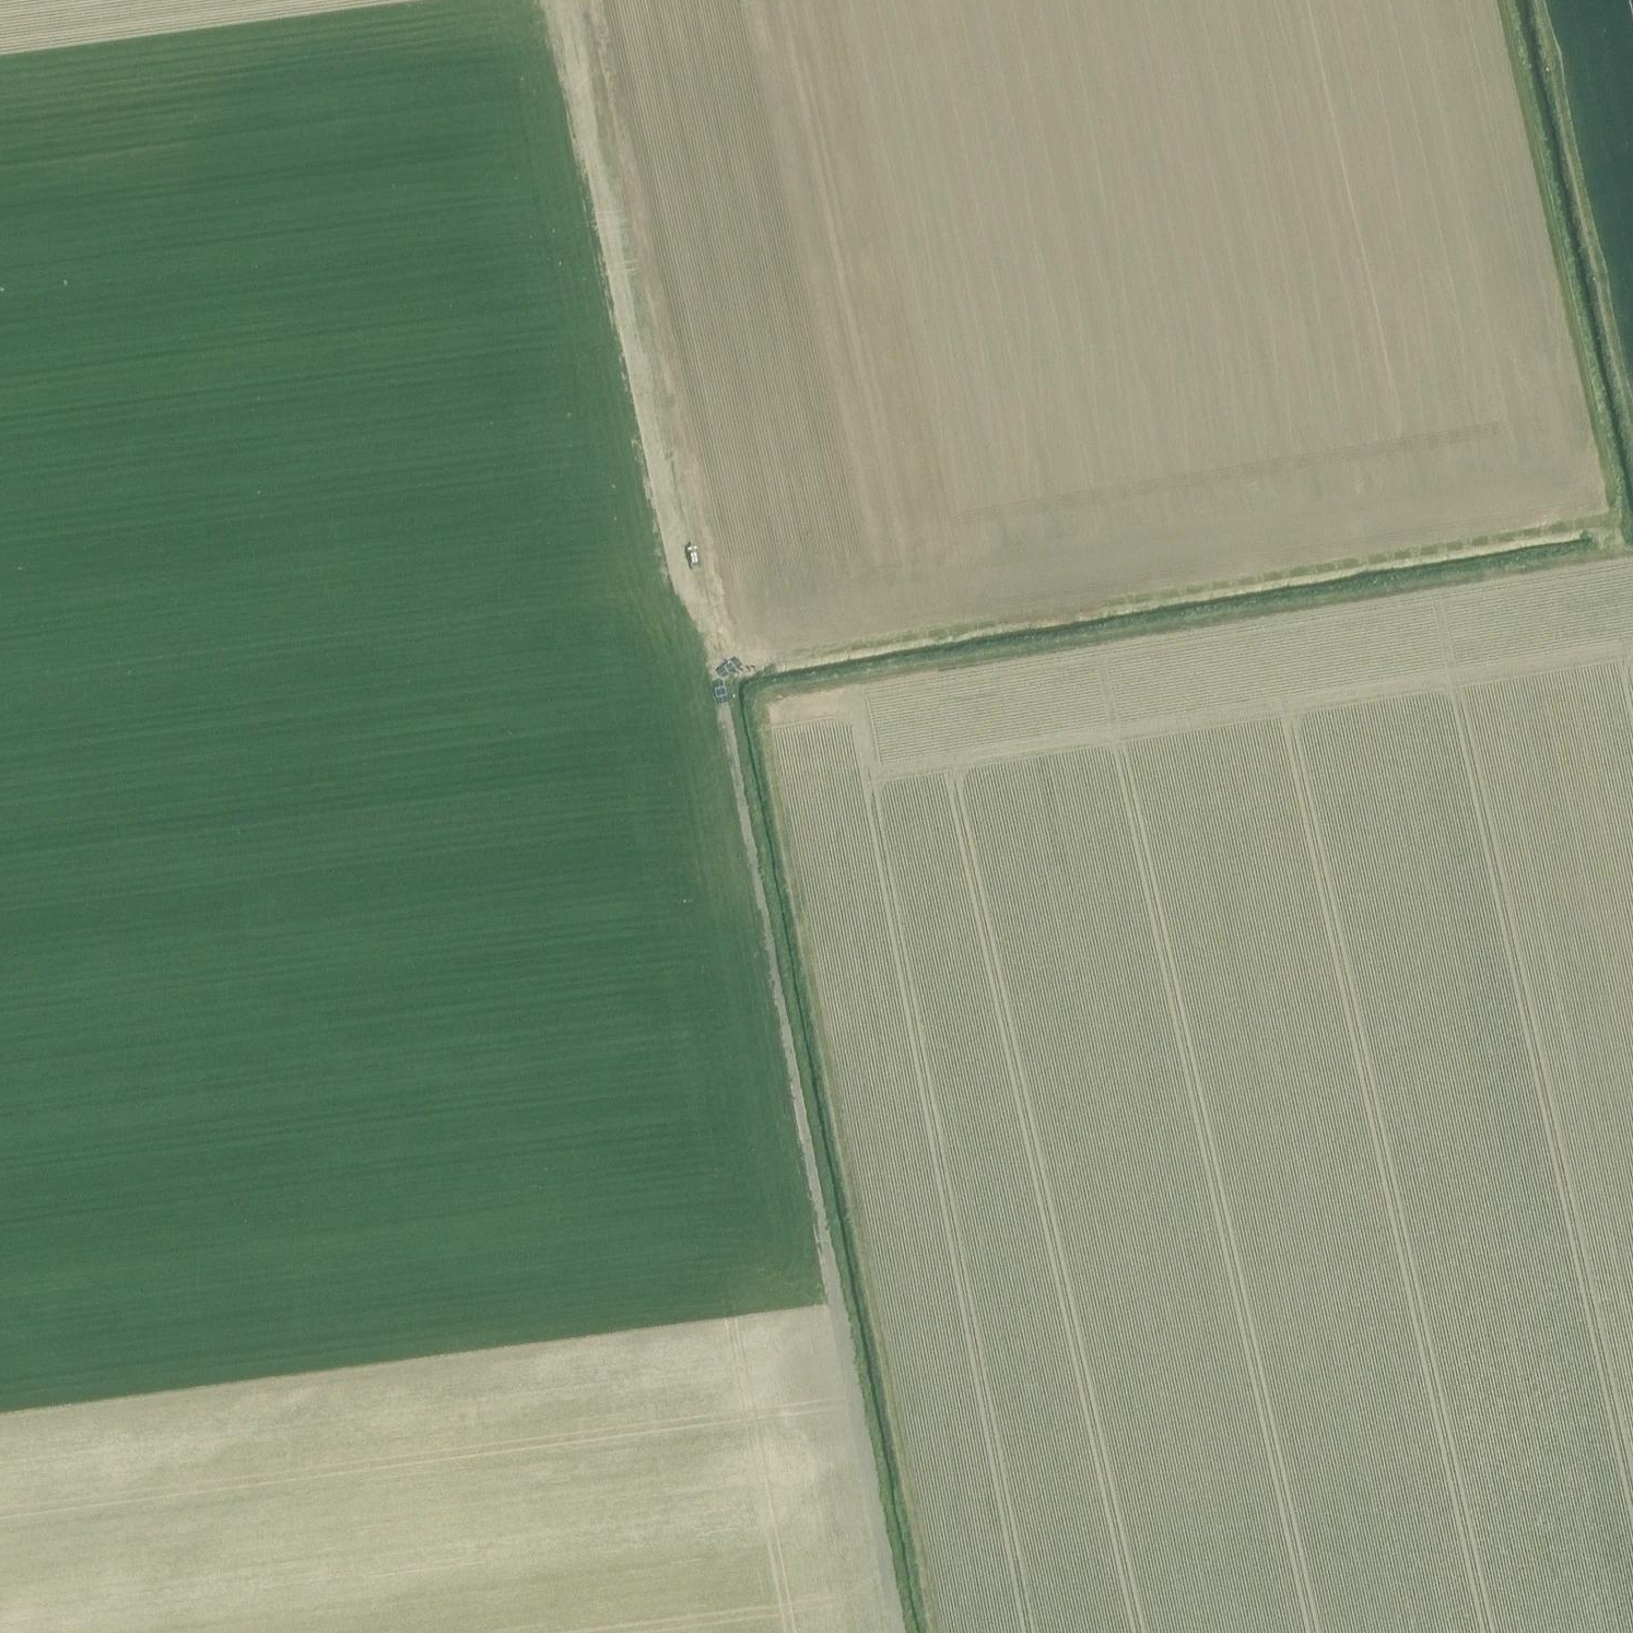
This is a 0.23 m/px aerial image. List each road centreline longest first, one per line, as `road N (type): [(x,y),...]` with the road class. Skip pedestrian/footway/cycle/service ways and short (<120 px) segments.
road 1 (track): [(1632,562),(1487,586),(1632,1356)]
road 2 (track): [(1632,410),(1541,0)]
road 3 (track): [(620,135),(592,0)]

